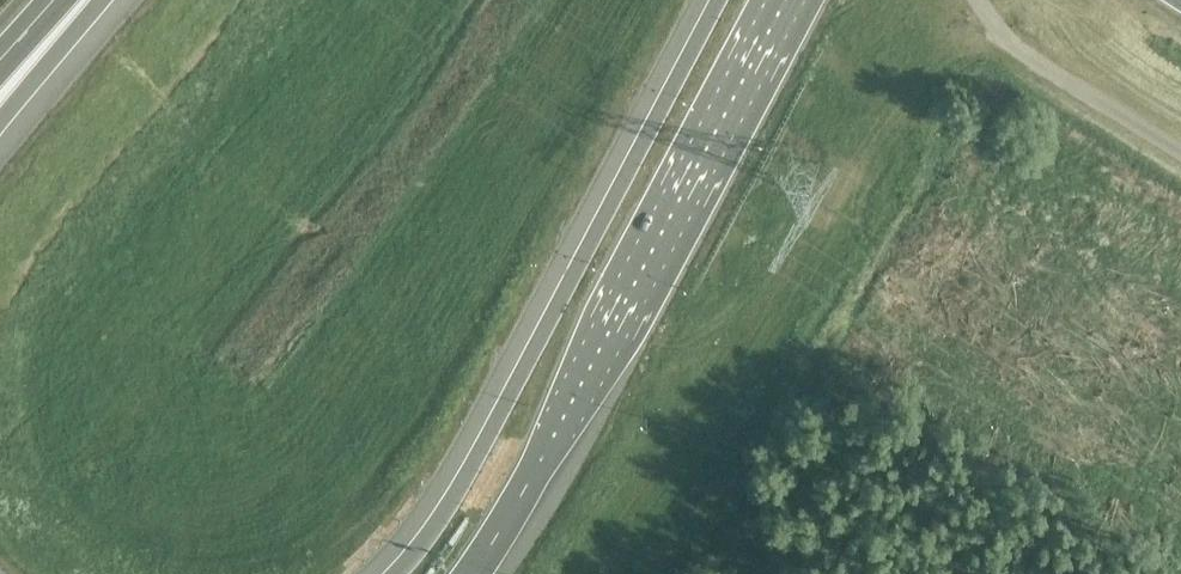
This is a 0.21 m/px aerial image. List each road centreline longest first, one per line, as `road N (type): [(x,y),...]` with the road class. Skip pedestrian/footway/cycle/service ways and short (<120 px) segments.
road 1 (motorway): [(717,0),(435,516),(387,573)]
road 2 (motorway): [(471,573),(595,360),(786,0)]
road 3 (unclassified): [(1180,150),(1005,38),(975,0)]
road 4 (motorway): [(0,118),(87,0)]

